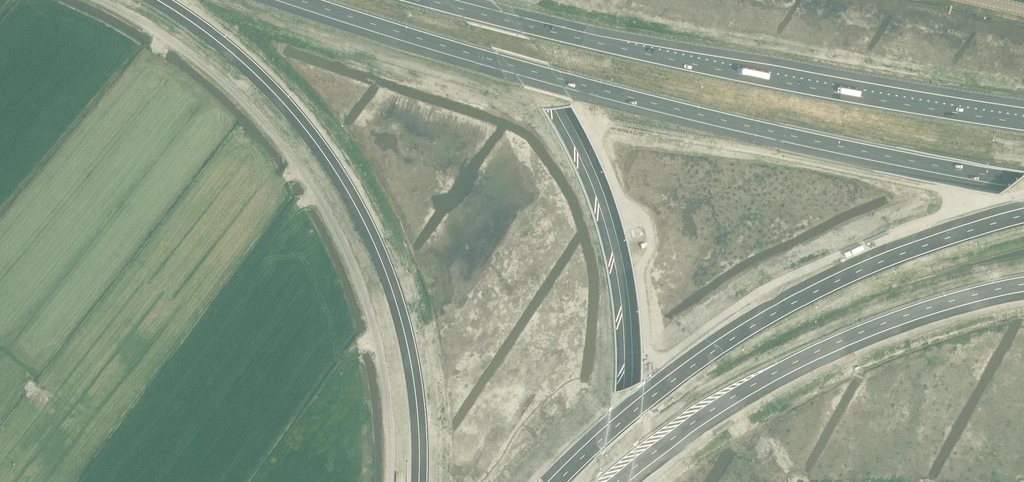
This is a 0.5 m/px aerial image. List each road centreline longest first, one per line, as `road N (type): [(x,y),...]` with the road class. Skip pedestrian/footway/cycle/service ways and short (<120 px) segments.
road 1 (motorway): [(306,0),(749,127),(1023,181)]
road 2 (motorway): [(1023,123),(796,84),(428,0)]
road 3 (motorway): [(166,0),(274,87),(310,129),(375,233),(413,352),(422,481)]
road 4 (motorway): [(1023,215),(883,260),(773,315),(643,404),(557,481)]
road 5 (motorway): [(611,481),(628,387),(628,331),(607,218),(558,107),(466,0)]
road 6 (motorway): [(617,481),(715,409),(797,362),(896,320),(1023,284)]

